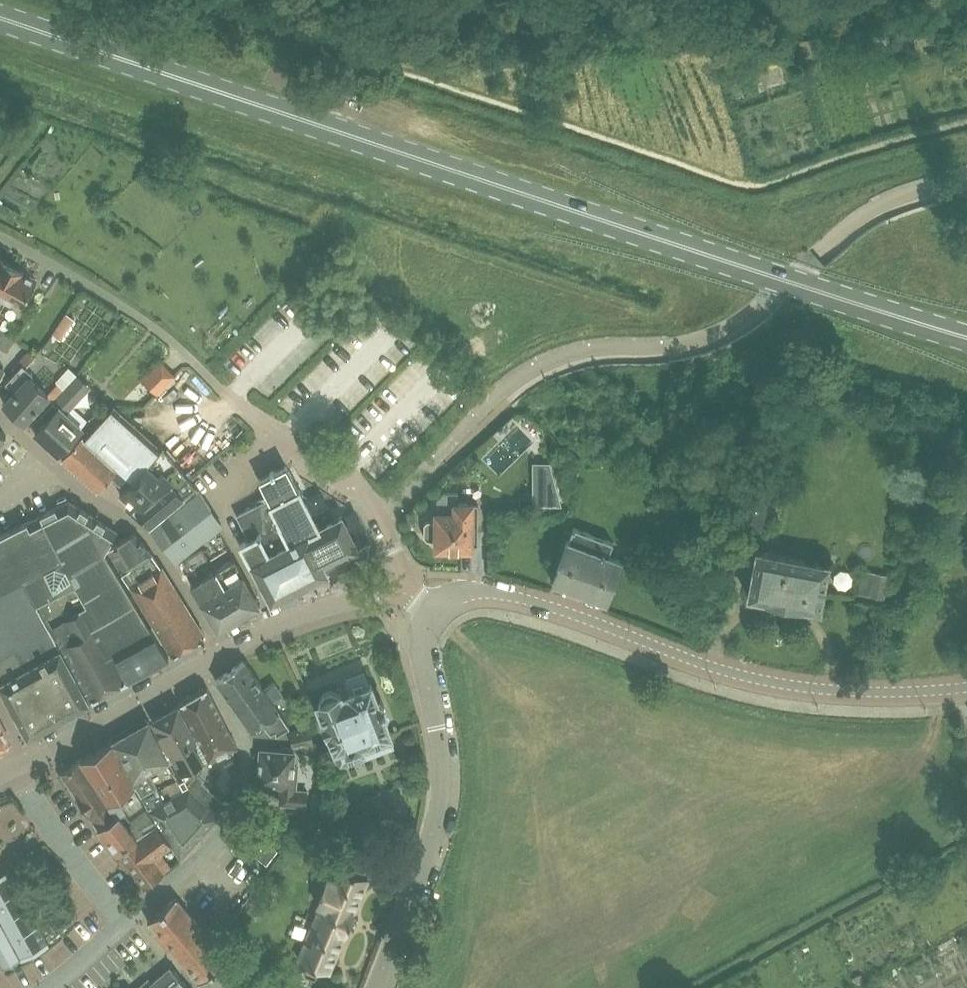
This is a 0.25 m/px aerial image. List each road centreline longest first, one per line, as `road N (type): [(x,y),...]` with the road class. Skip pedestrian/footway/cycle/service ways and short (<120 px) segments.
road 1 (primary): [(0,15),(966,334)]
road 2 (tertiary): [(966,688),(873,696),(786,688),(484,589),(456,597),(436,615)]
road 3 (residential): [(379,987),(441,804),(426,660),(436,615)]
road 4 (residential): [(127,930),(204,853),(252,789),(249,752),(200,668)]
road 5 (residential): [(55,462),(138,525),(226,652)]
road 6 (residential): [(127,930),(39,810),(17,762)]
road 7 (tertiary): [(29,757),(200,668)]
road 8 (tertiary): [(226,652),(323,608),(404,594)]

